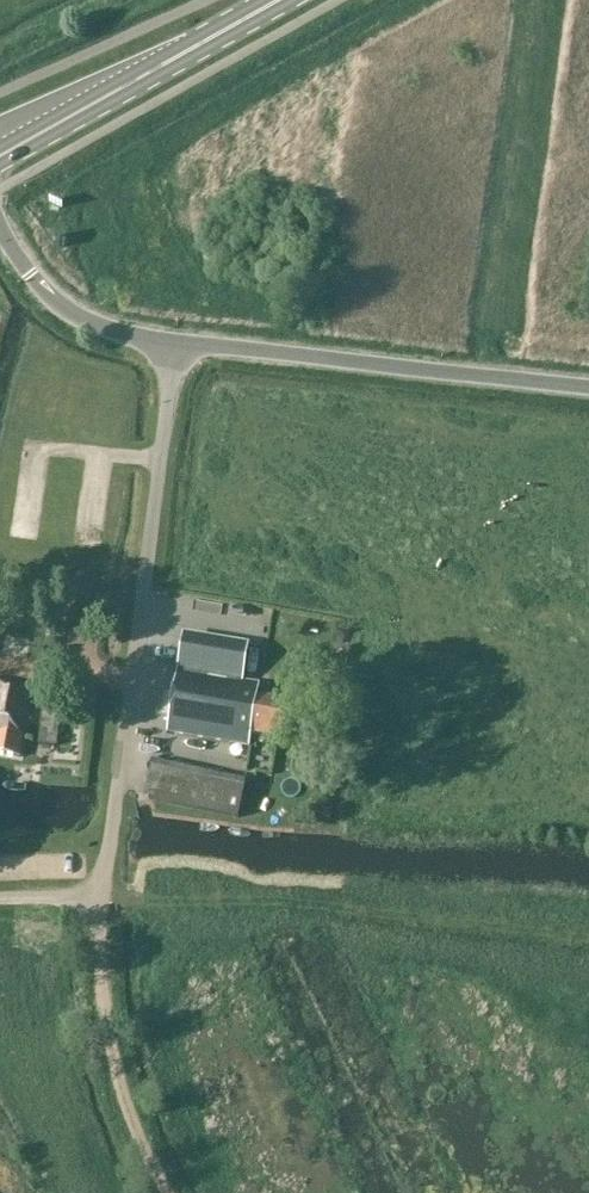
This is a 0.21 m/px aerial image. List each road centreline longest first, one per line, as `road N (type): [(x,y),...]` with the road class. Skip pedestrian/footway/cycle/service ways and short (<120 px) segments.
road 1 (unclassified): [(101,962),(98,921),(175,344)]
road 2 (tertiary): [(588,387),(175,344)]
road 3 (primary): [(0,156),(281,0)]
road 4 (track): [(166,1192),(116,1069),(101,962)]
road 5 (tertiary): [(175,344),(81,319),(42,287),(0,229)]

